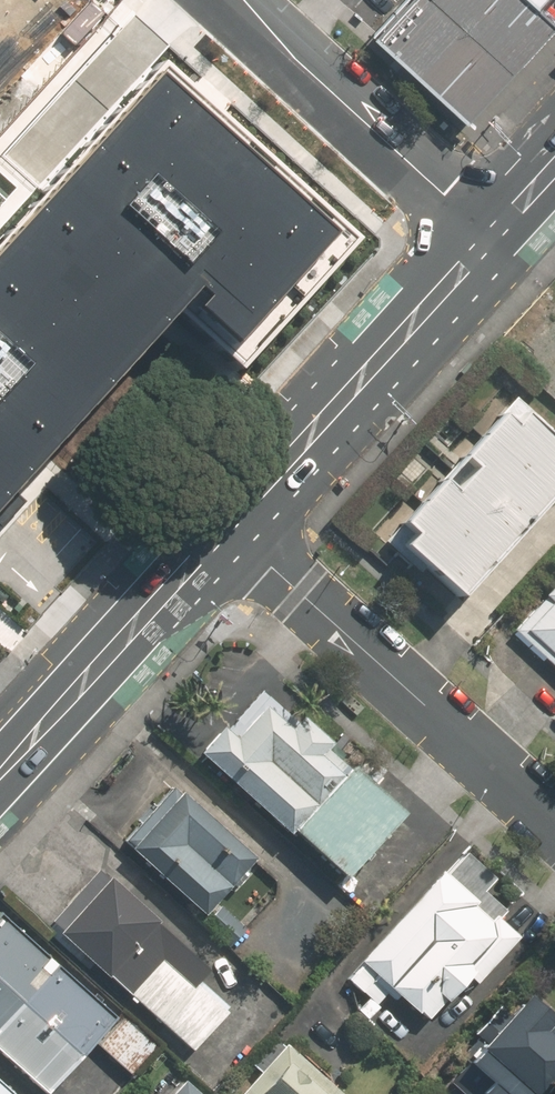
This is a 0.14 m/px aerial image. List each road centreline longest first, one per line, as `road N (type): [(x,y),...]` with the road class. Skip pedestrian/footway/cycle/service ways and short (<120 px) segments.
road 1 (residential): [(225,527),(554,820)]
road 2 (secondary): [(486,238),(225,527)]
road 3 (residential): [(486,238),(225,0)]
road 4 (secondary): [(225,527),(0,772)]

